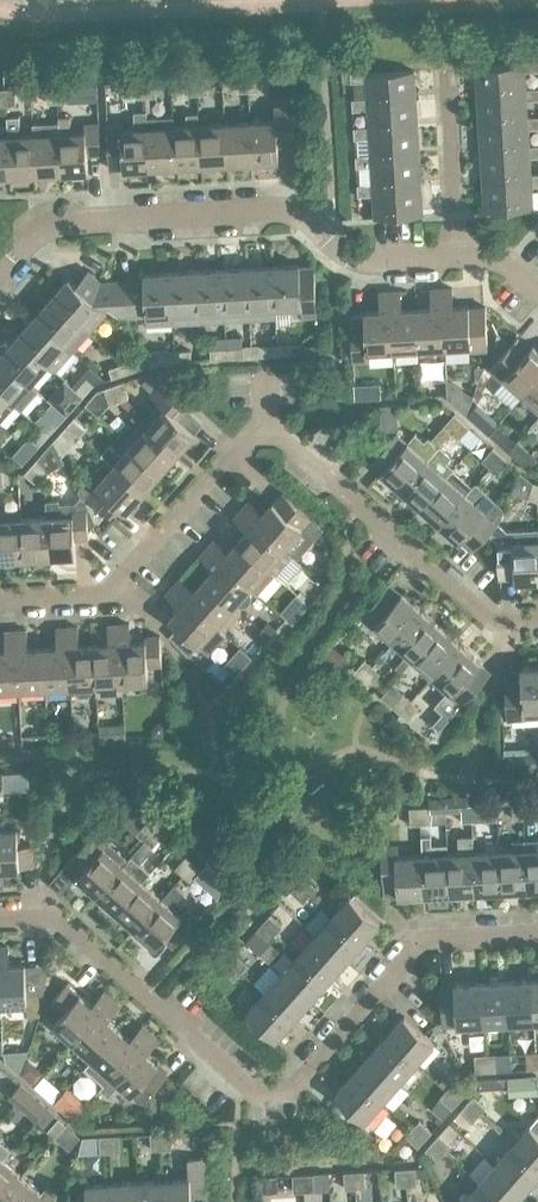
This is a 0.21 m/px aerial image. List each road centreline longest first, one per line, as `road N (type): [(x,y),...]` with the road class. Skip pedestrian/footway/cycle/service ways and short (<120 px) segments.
road 1 (residential): [(537,621),(483,617),(264,423),(95,595),(0,601)]
road 2 (residential): [(537,938),(421,943),(293,1087),(253,1093),(55,921),(0,919)]
road 3 (residential): [(0,277),(51,224),(271,206),(303,213),(354,258),(454,257)]
road 4 (residential): [(447,74),(454,257)]

